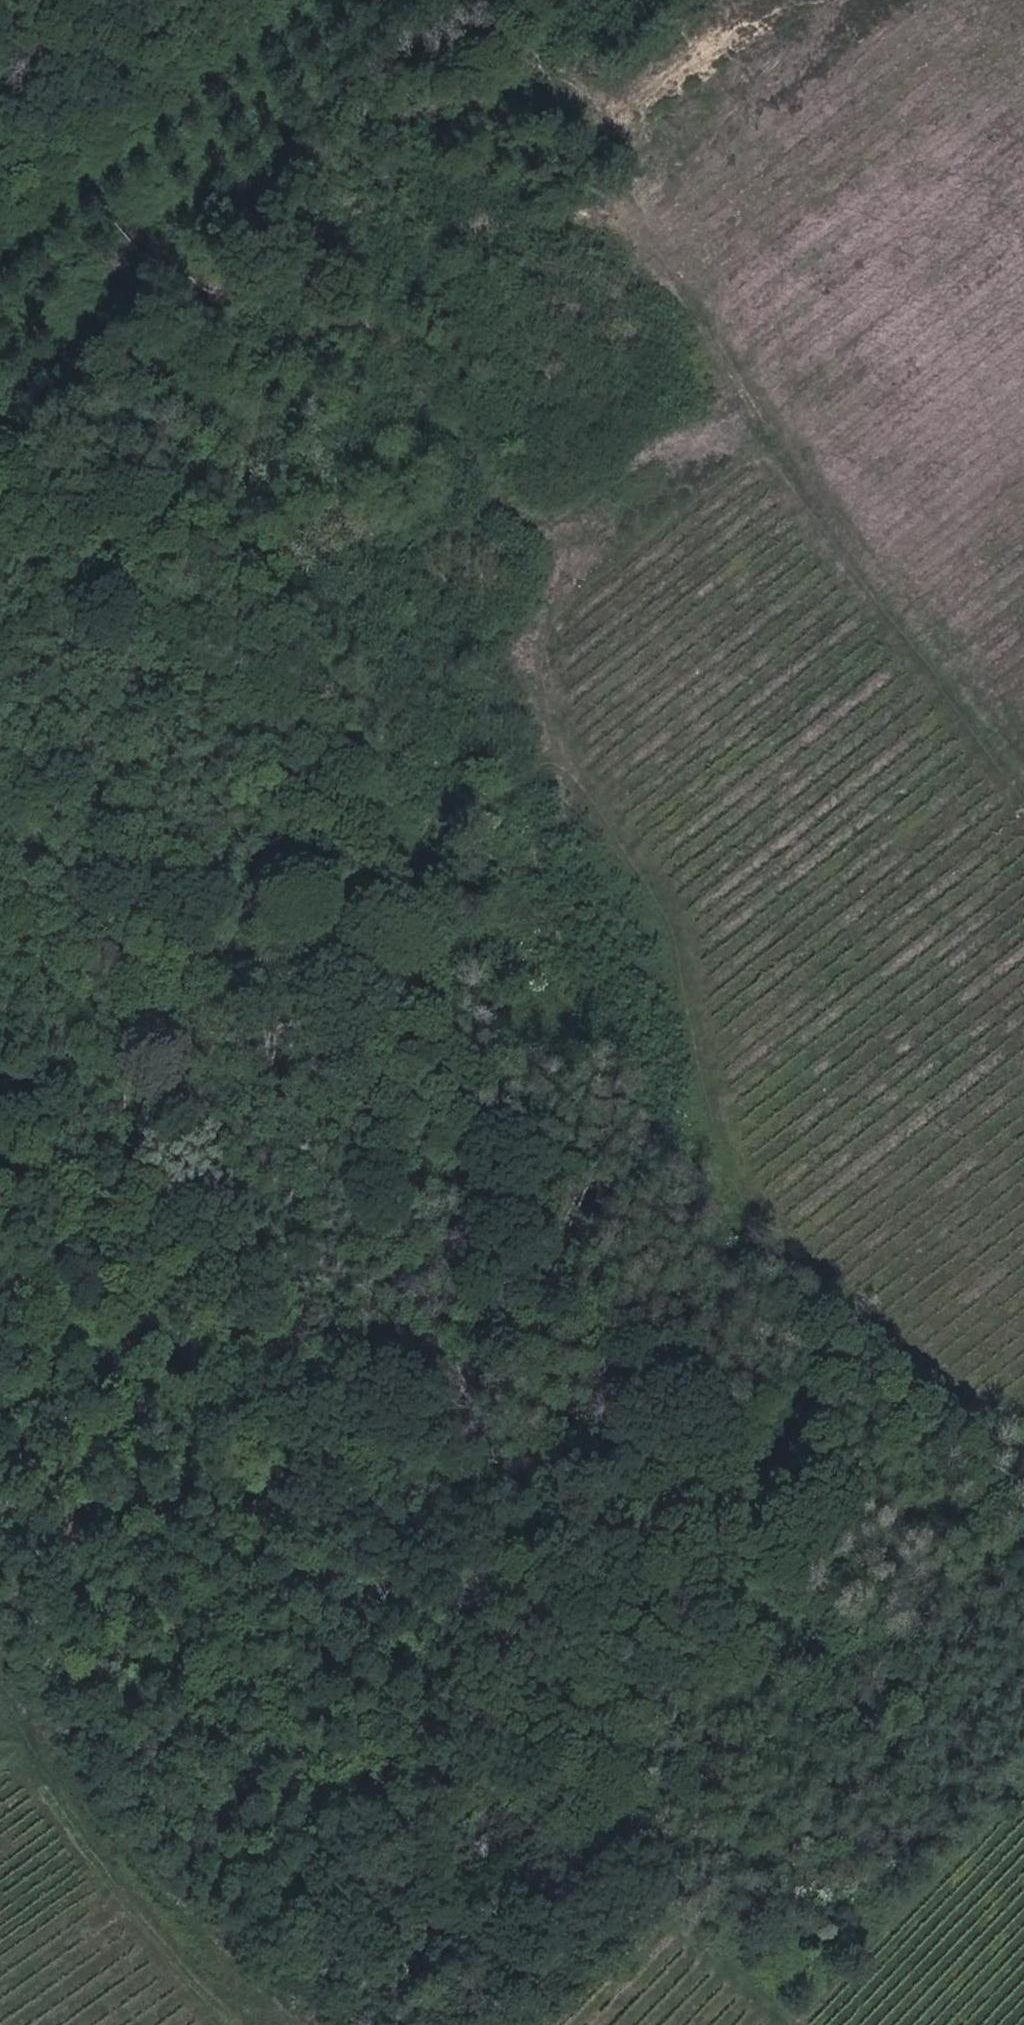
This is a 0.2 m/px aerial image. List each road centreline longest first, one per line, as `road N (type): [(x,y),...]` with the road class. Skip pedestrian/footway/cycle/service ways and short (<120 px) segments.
road 1 (track): [(285,2024),(37,1730),(0,1671)]
road 2 (track): [(0,1351),(34,1270),(0,1201)]

